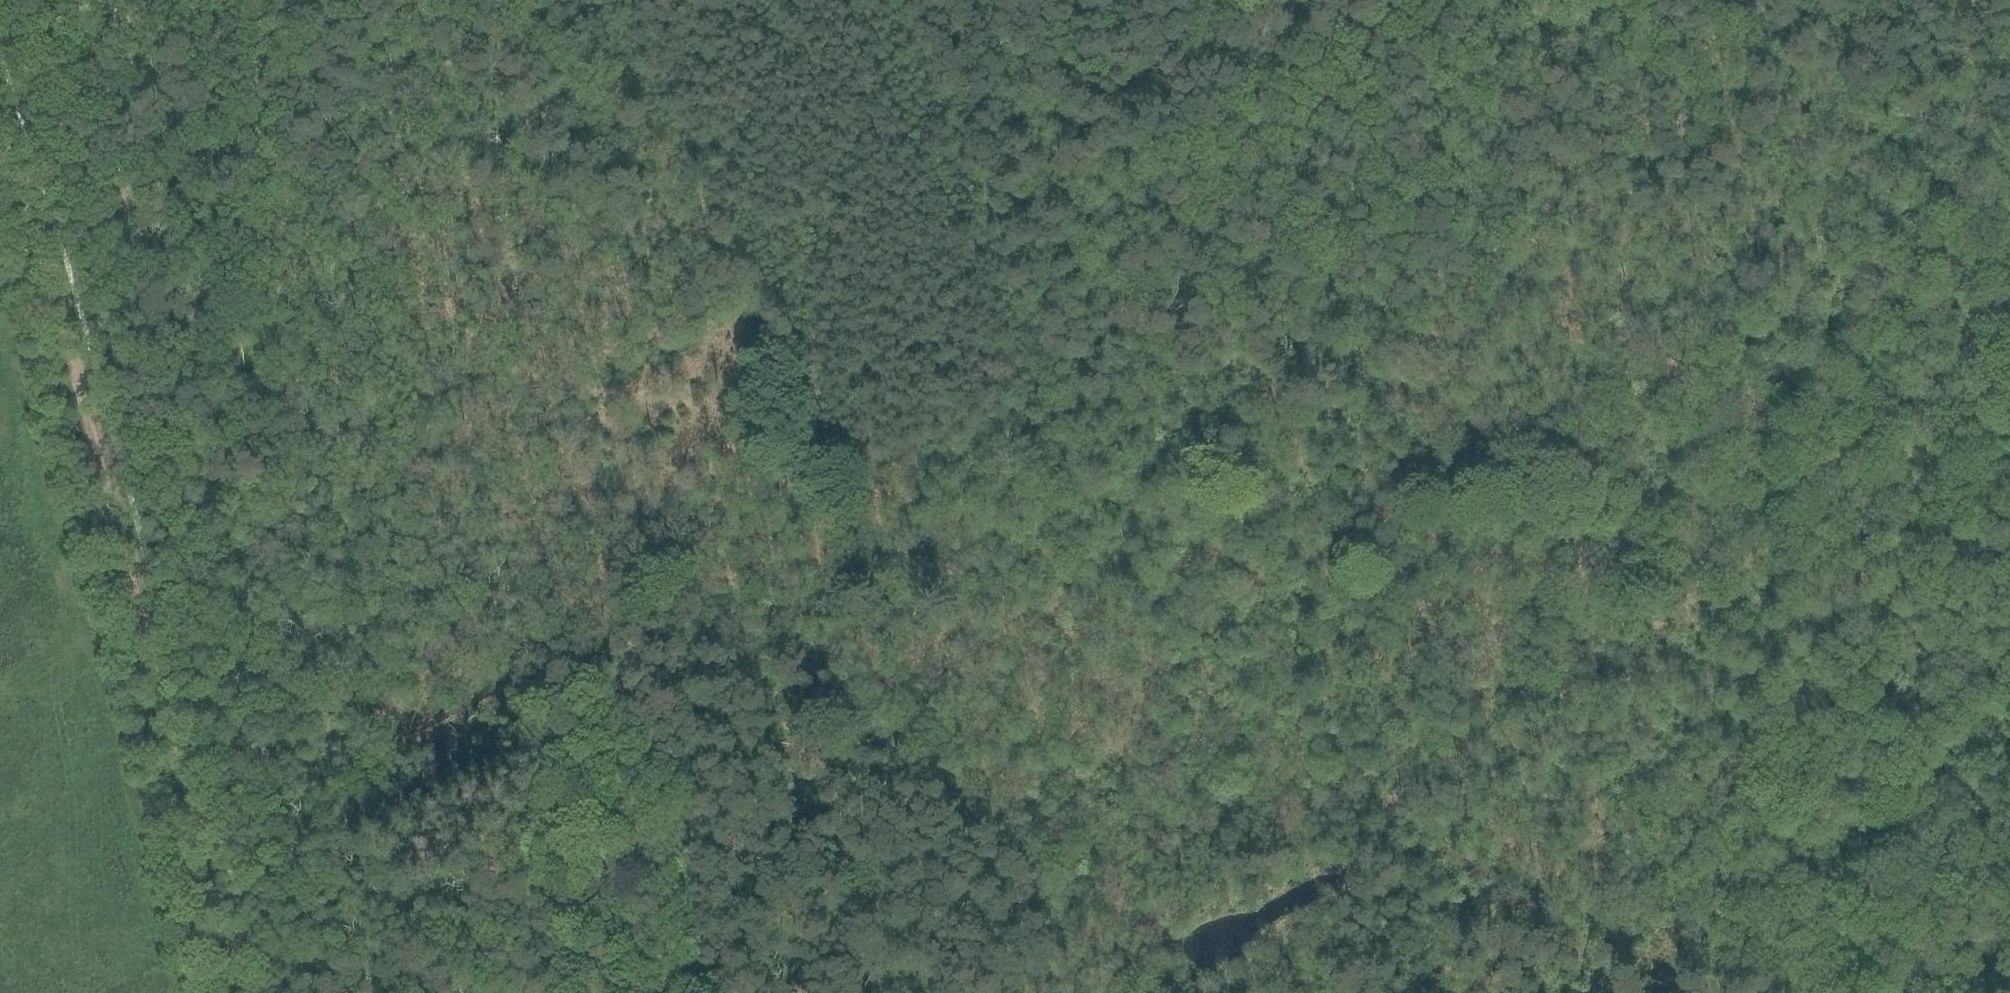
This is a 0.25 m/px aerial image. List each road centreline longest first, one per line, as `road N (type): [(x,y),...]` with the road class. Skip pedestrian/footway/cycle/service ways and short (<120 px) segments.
road 1 (track): [(251,992),(0,112)]

